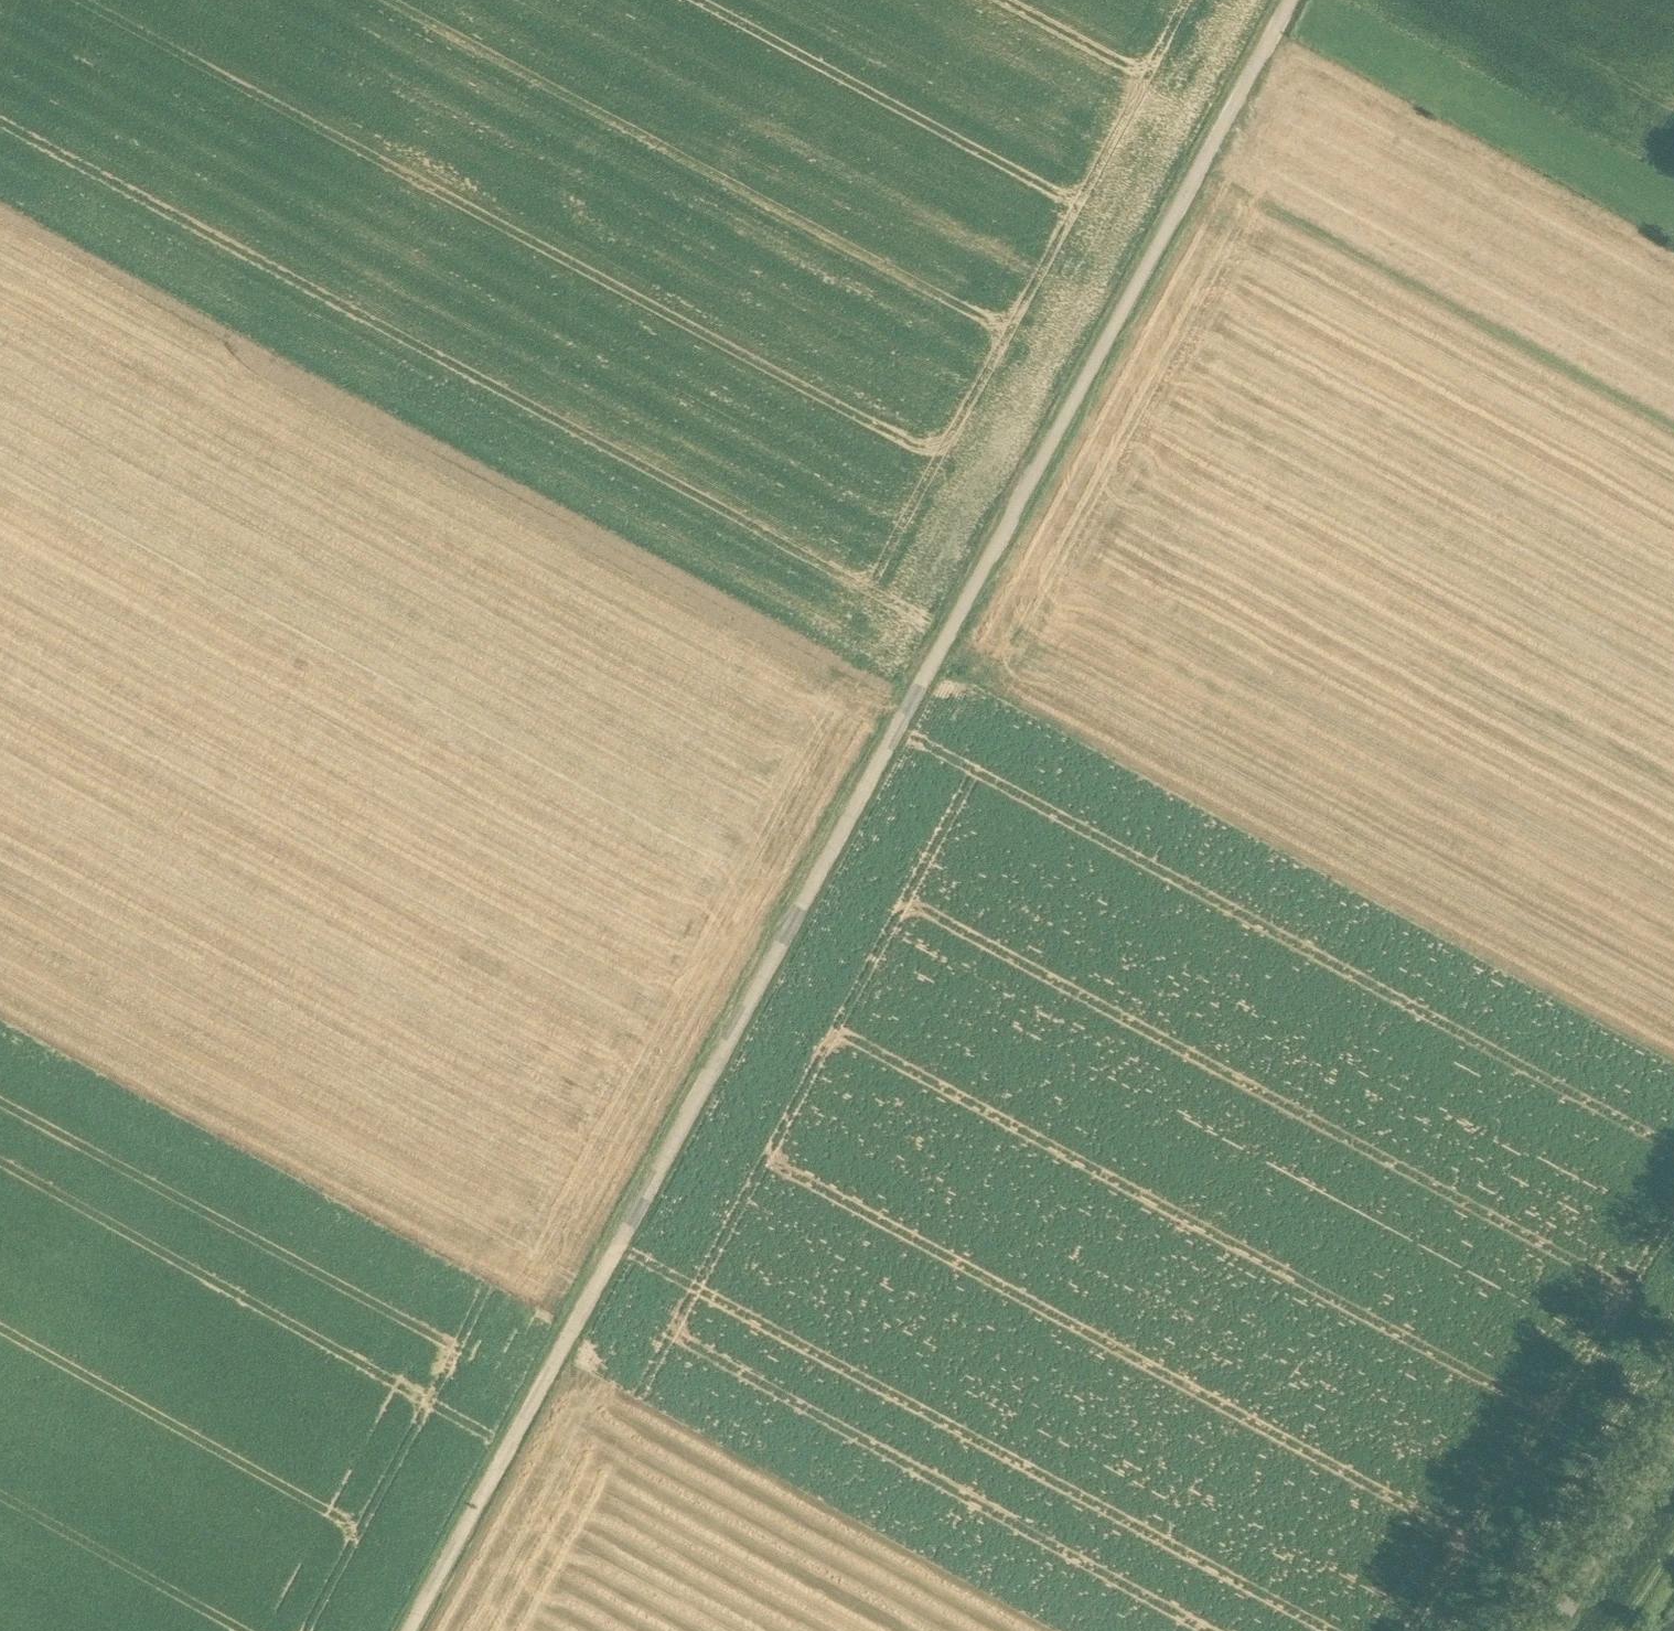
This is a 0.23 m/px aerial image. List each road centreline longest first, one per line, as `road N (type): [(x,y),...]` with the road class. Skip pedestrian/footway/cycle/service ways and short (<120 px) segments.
road 1 (unclassified): [(410,1630),(1289,0)]
road 2 (tertiary): [(1554,1630),(1673,1448)]

